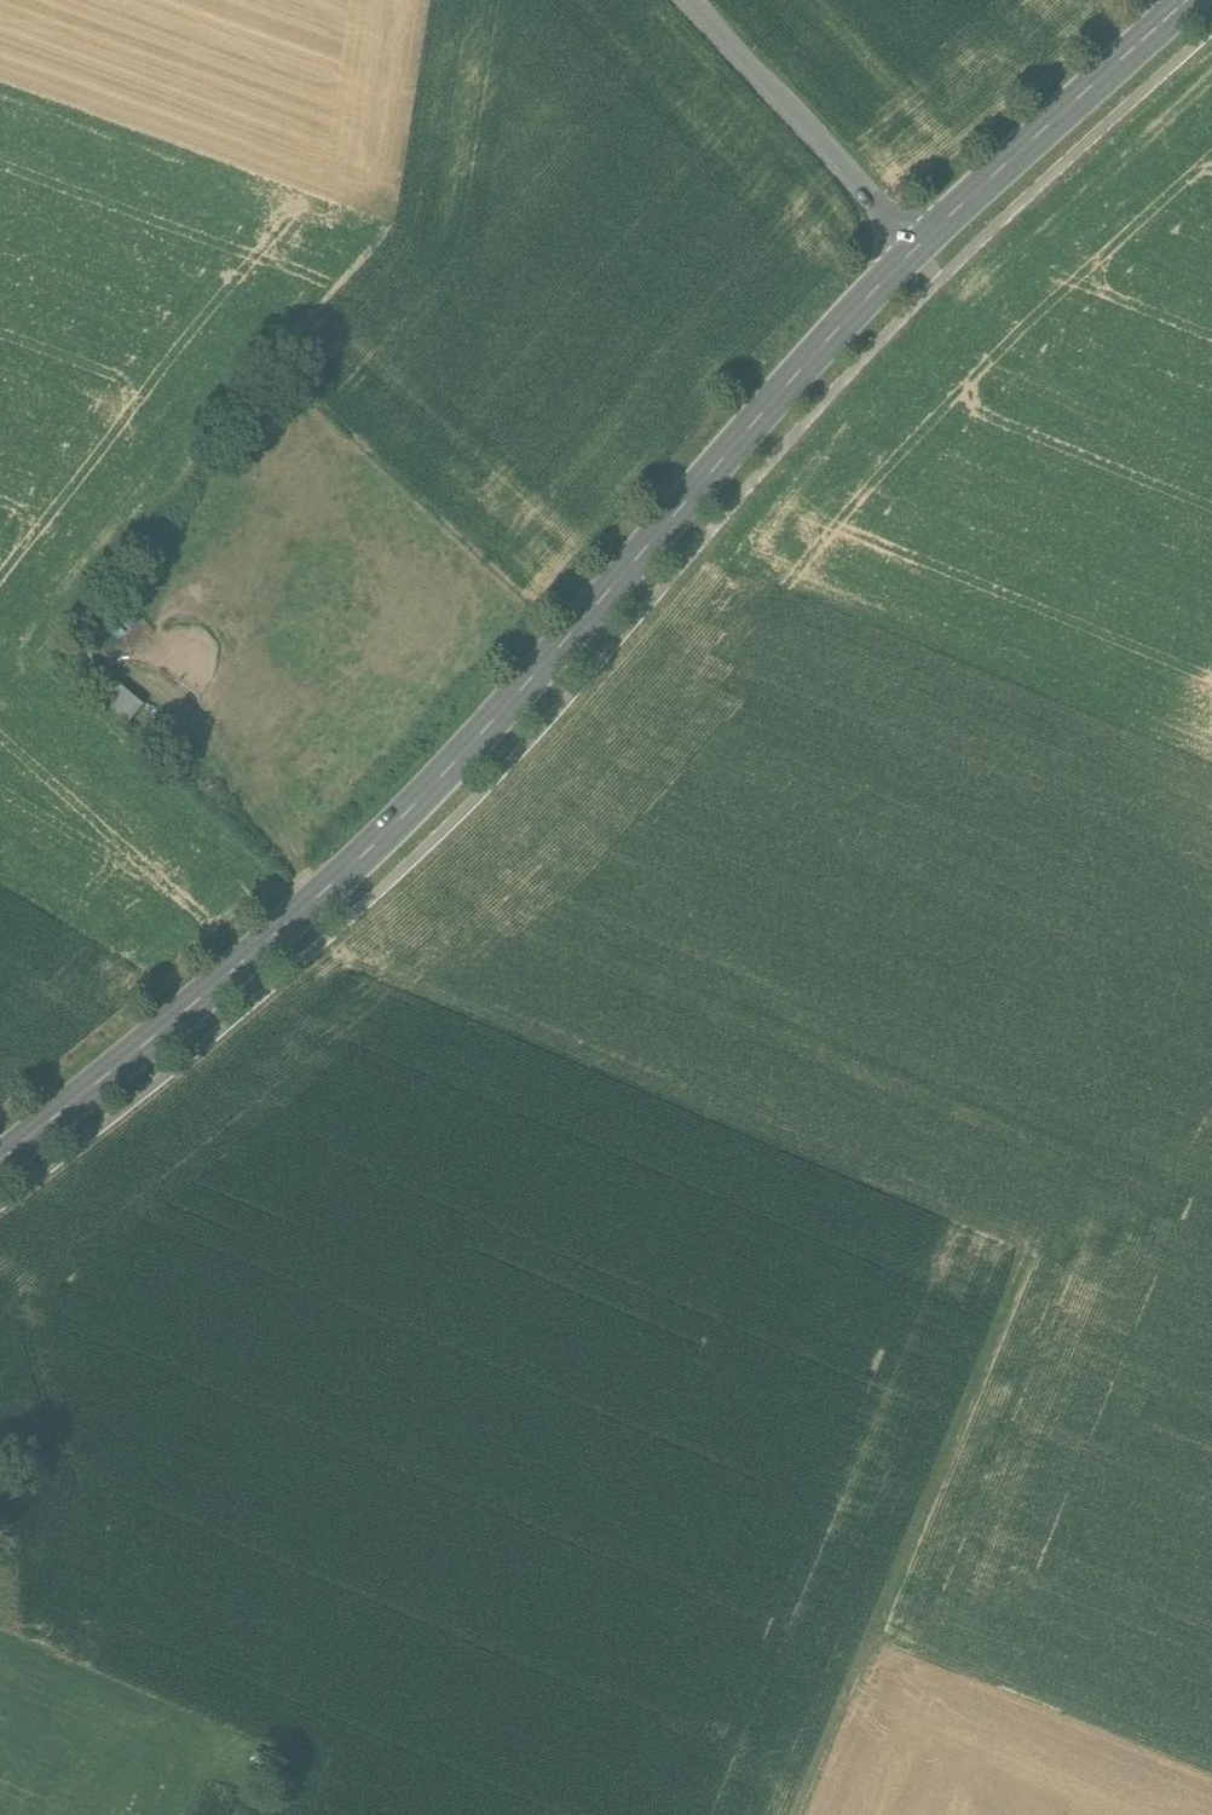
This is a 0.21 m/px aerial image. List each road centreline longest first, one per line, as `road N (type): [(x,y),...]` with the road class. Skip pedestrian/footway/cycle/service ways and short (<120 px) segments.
road 1 (secondary): [(915,249),(363,858),(0,1160)]
road 2 (secondary): [(1195,0),(915,249)]
road 3 (unclassified): [(915,249),(686,0)]

